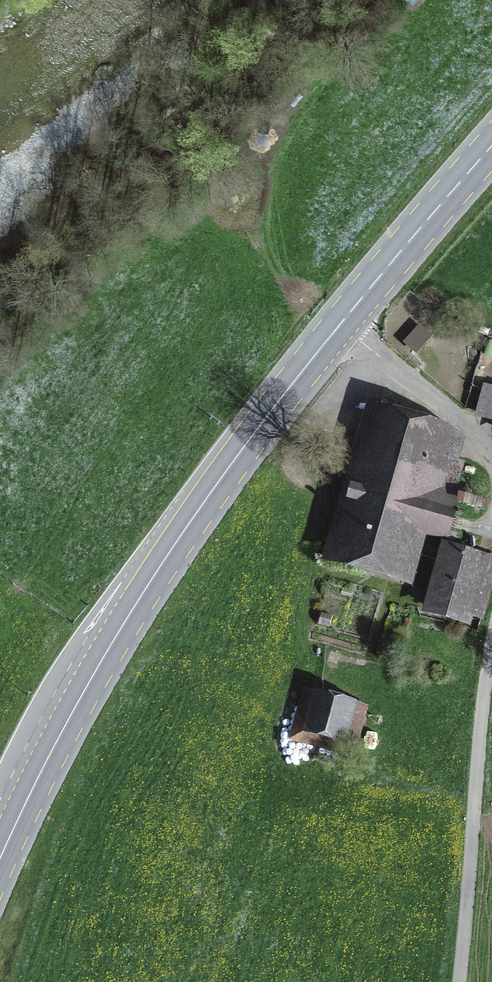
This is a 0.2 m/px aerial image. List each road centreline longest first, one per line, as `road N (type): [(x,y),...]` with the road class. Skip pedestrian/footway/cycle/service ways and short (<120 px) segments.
road 1 (primary): [(0,860),(63,728),(187,528),(336,325),(491,145)]
road 2 (track): [(491,680),(463,981)]
road 3 (track): [(336,325),(451,412),(491,462)]

